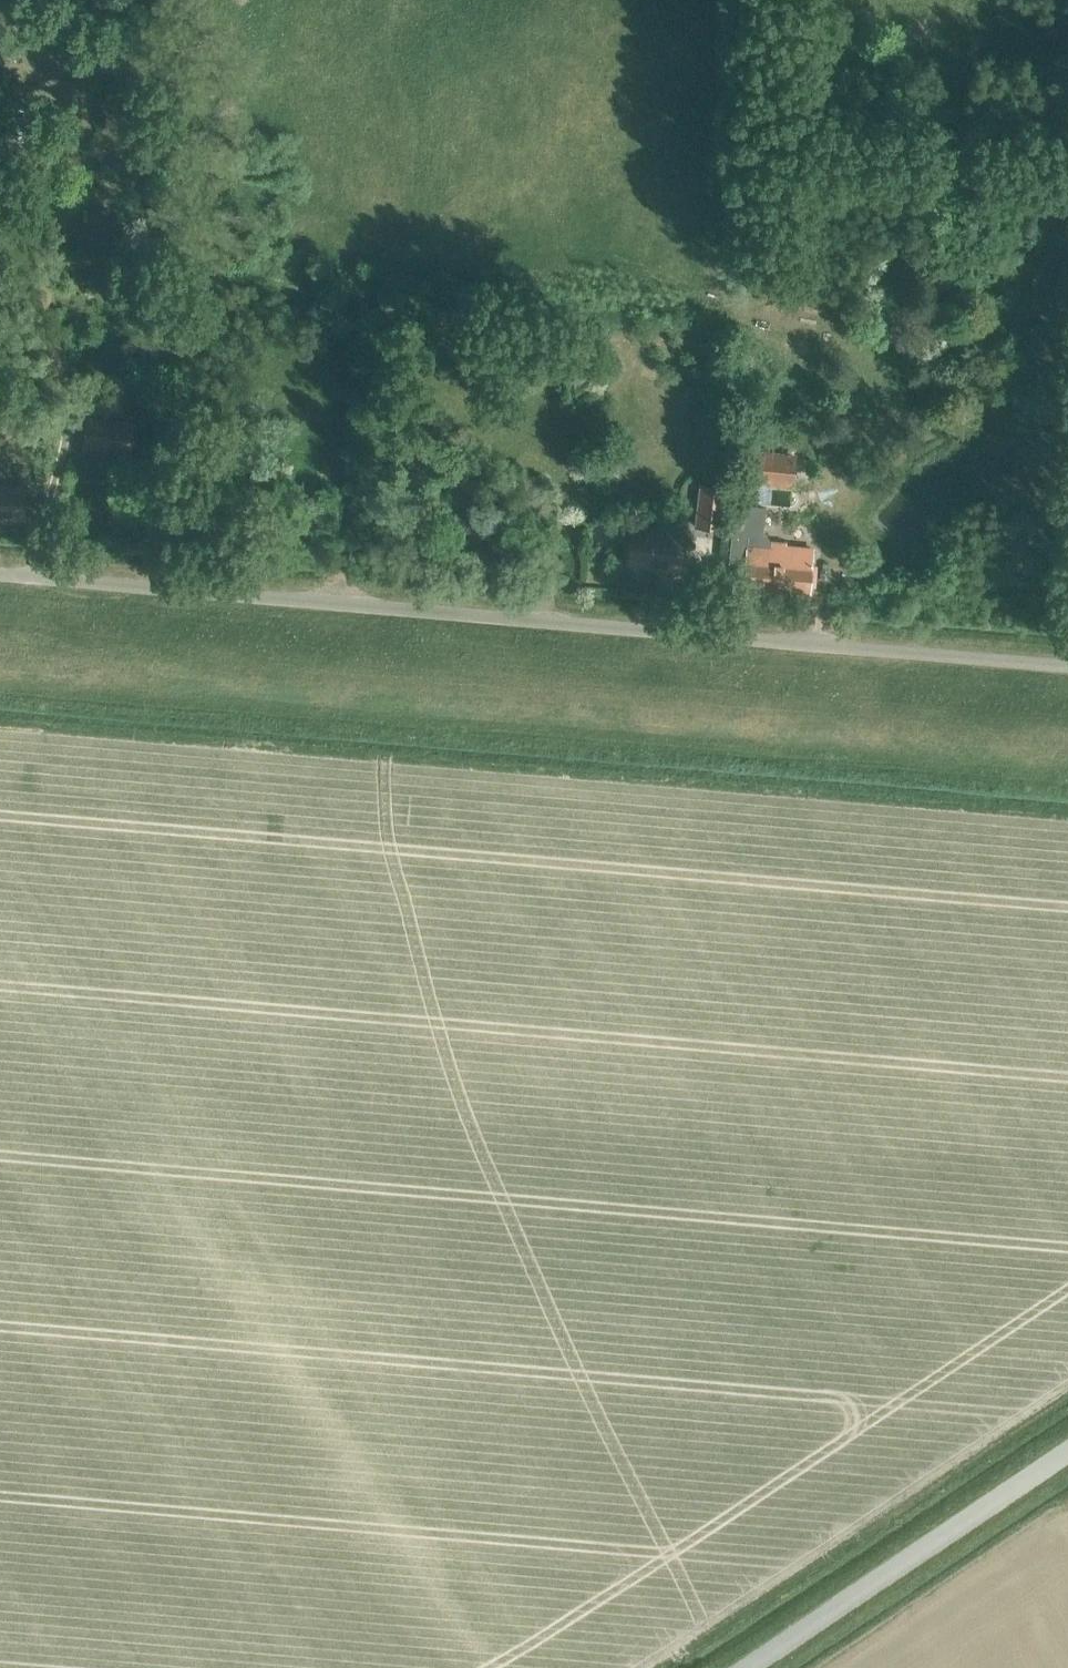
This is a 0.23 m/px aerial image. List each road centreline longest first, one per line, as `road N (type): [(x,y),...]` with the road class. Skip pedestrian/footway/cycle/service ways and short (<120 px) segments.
road 1 (unclassified): [(1067,661),(0,566)]
road 2 (unclassified): [(746,1667),(1067,1452)]

